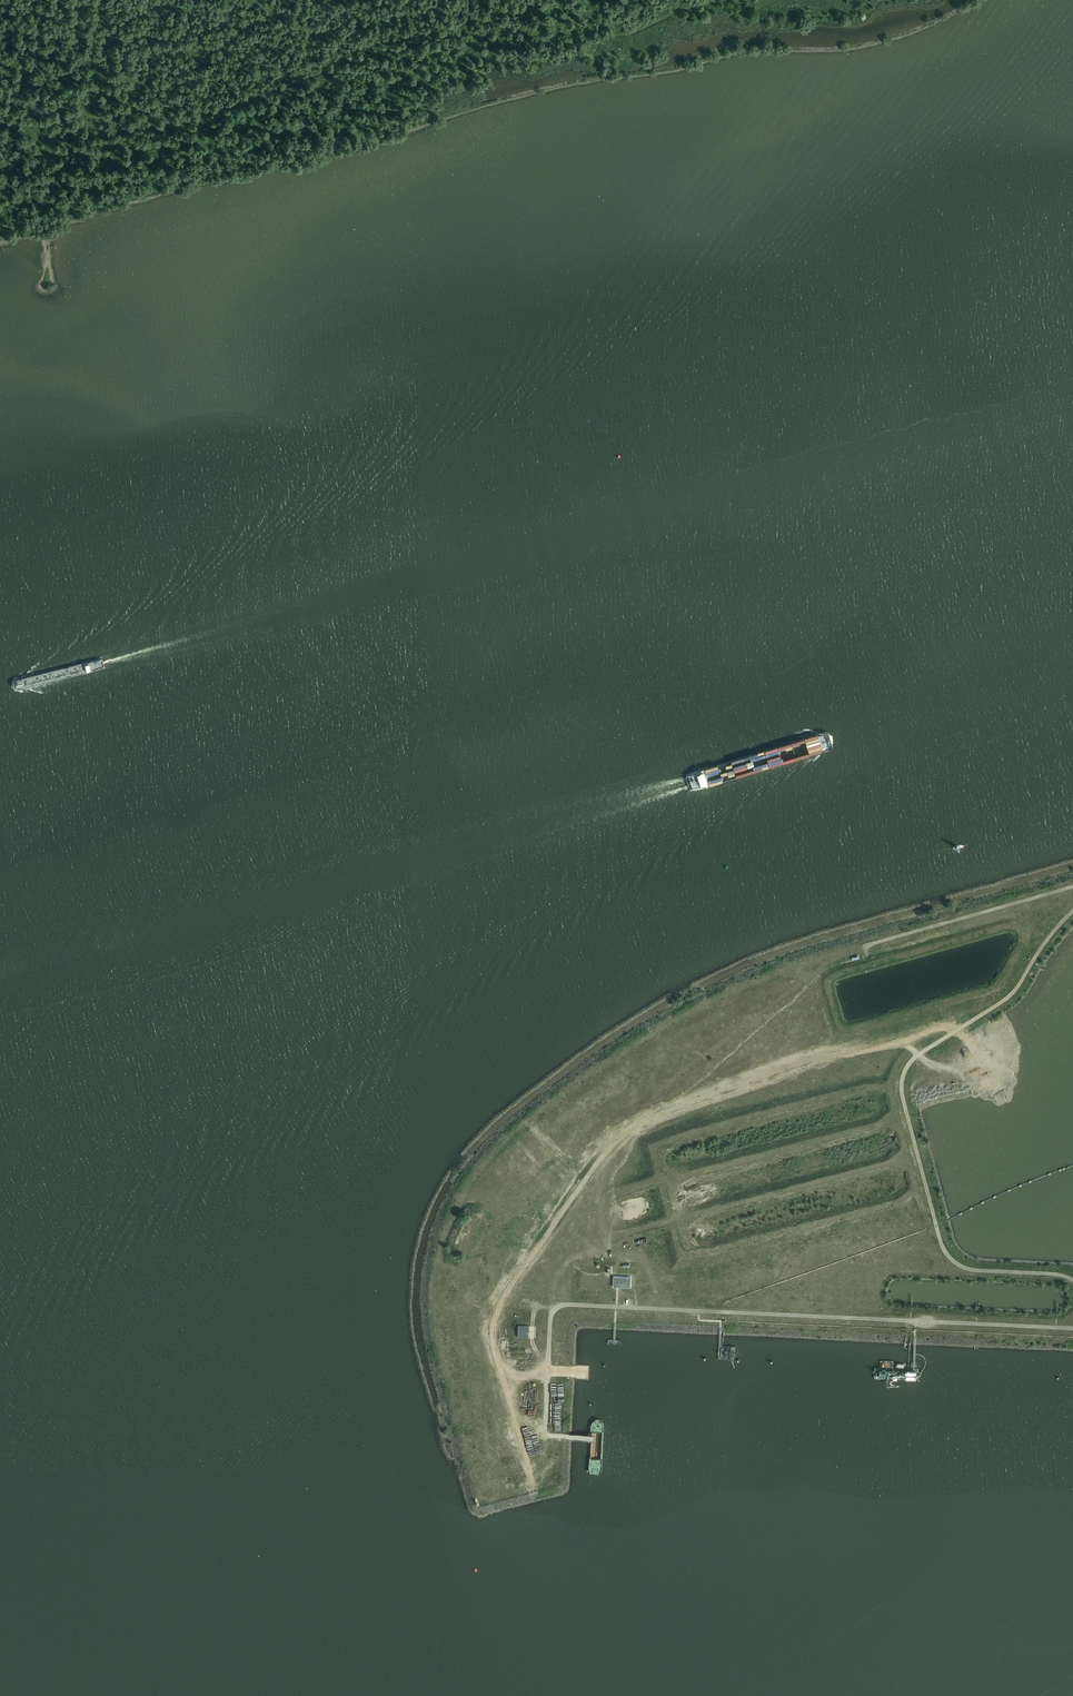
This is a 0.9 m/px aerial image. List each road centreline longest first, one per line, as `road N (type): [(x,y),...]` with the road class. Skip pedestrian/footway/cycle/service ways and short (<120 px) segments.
road 1 (track): [(674,1218),(682,1255),(705,1252),(900,1201),(915,1190),(888,1088),(869,1086),(664,1142),(664,1180)]
road 2 (track): [(587,1241),(907,1161)]
road 3 (track): [(600,1196),(897,1120)]

